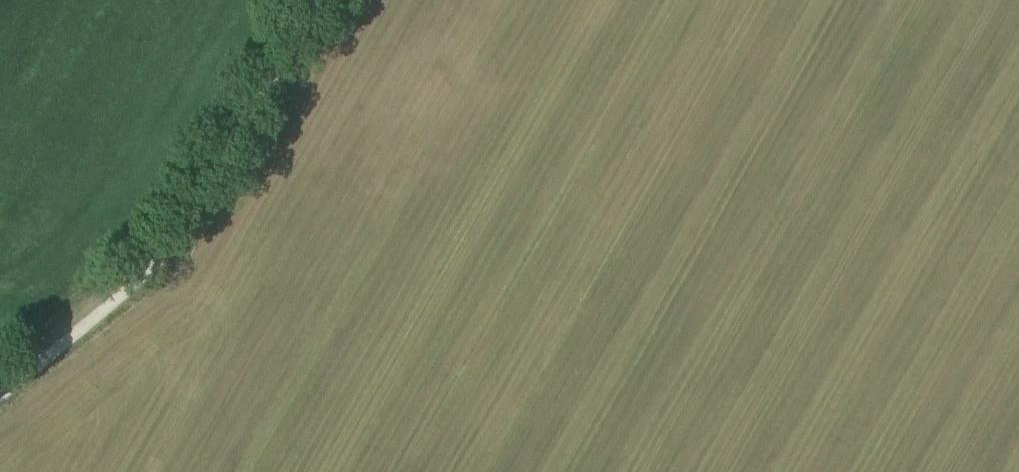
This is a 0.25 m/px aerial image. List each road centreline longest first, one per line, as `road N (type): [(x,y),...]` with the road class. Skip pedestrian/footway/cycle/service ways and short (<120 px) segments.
road 1 (track): [(318,0),(224,174),(136,279),(0,395)]

